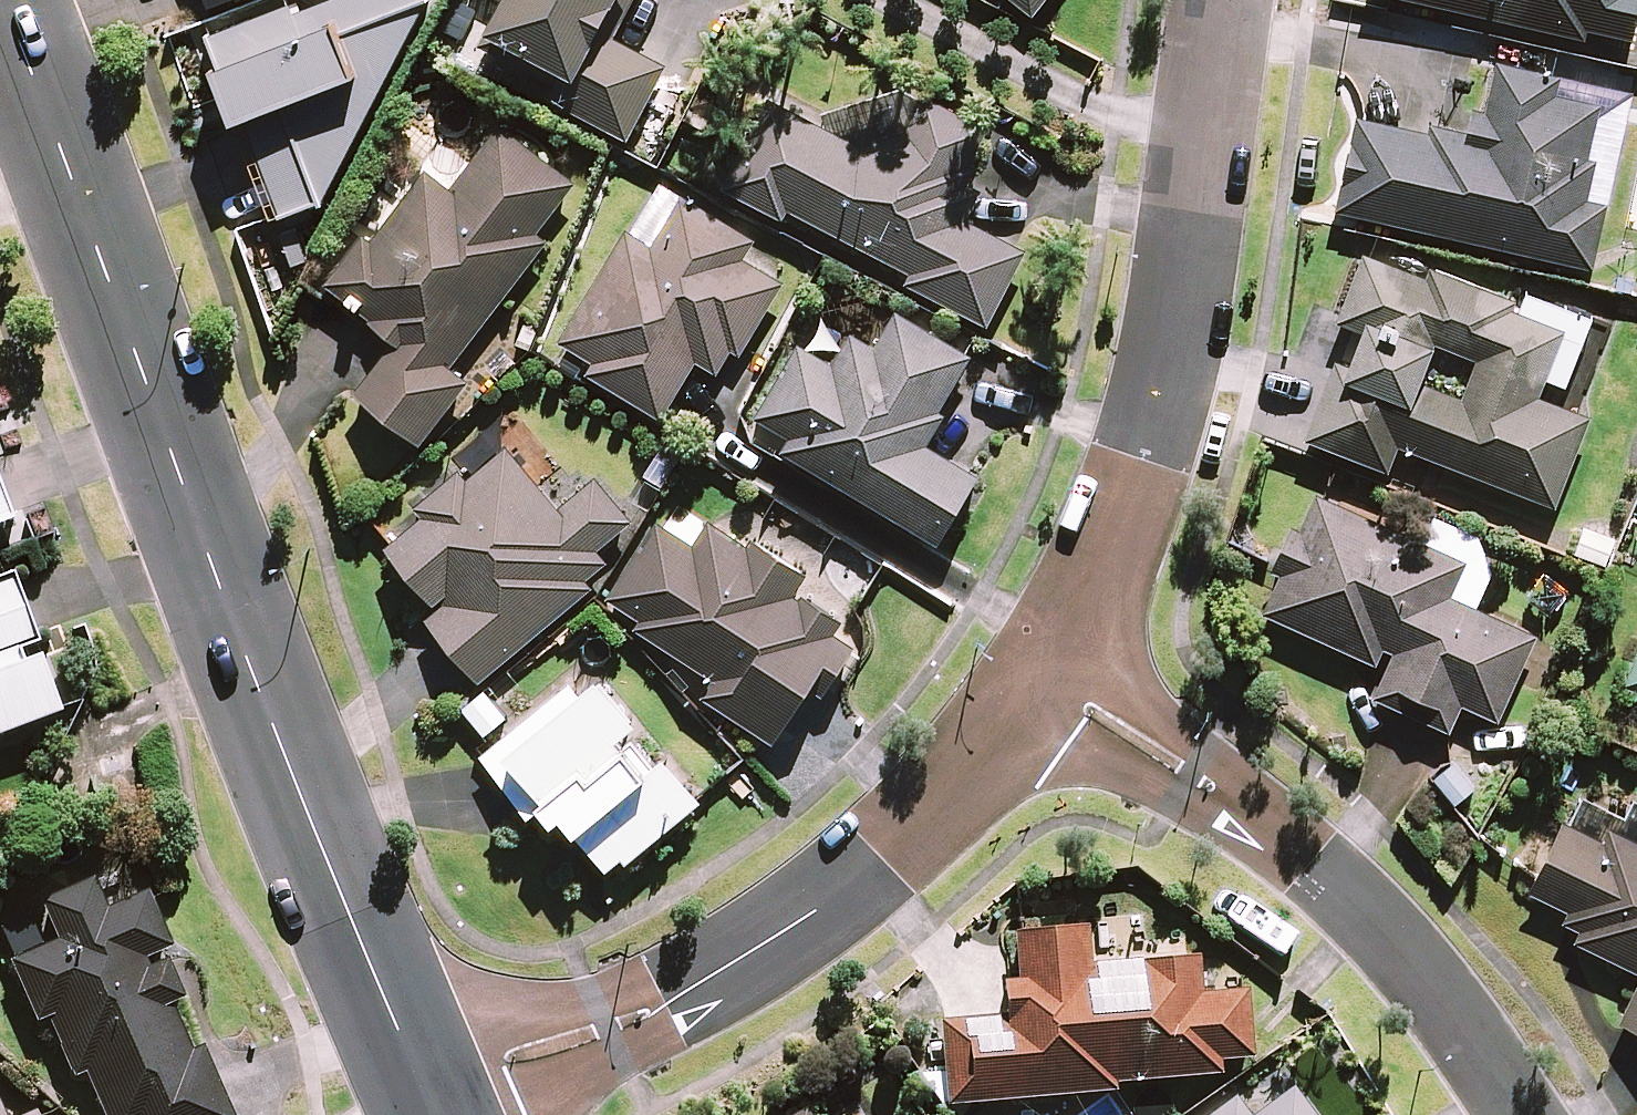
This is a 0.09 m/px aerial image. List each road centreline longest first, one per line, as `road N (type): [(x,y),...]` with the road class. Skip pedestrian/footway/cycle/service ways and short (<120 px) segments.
road 1 (tertiary): [(423,1098),(9,0)]
road 2 (residential): [(423,1098),(614,1028),(820,922),(953,799),(1043,680)]
road 3 (residential): [(1043,680),(1153,463),(1203,221),(1231,0)]
road 4 (residential): [(1528,1114),(1414,957),(1320,870),(1200,778),(1043,680)]

